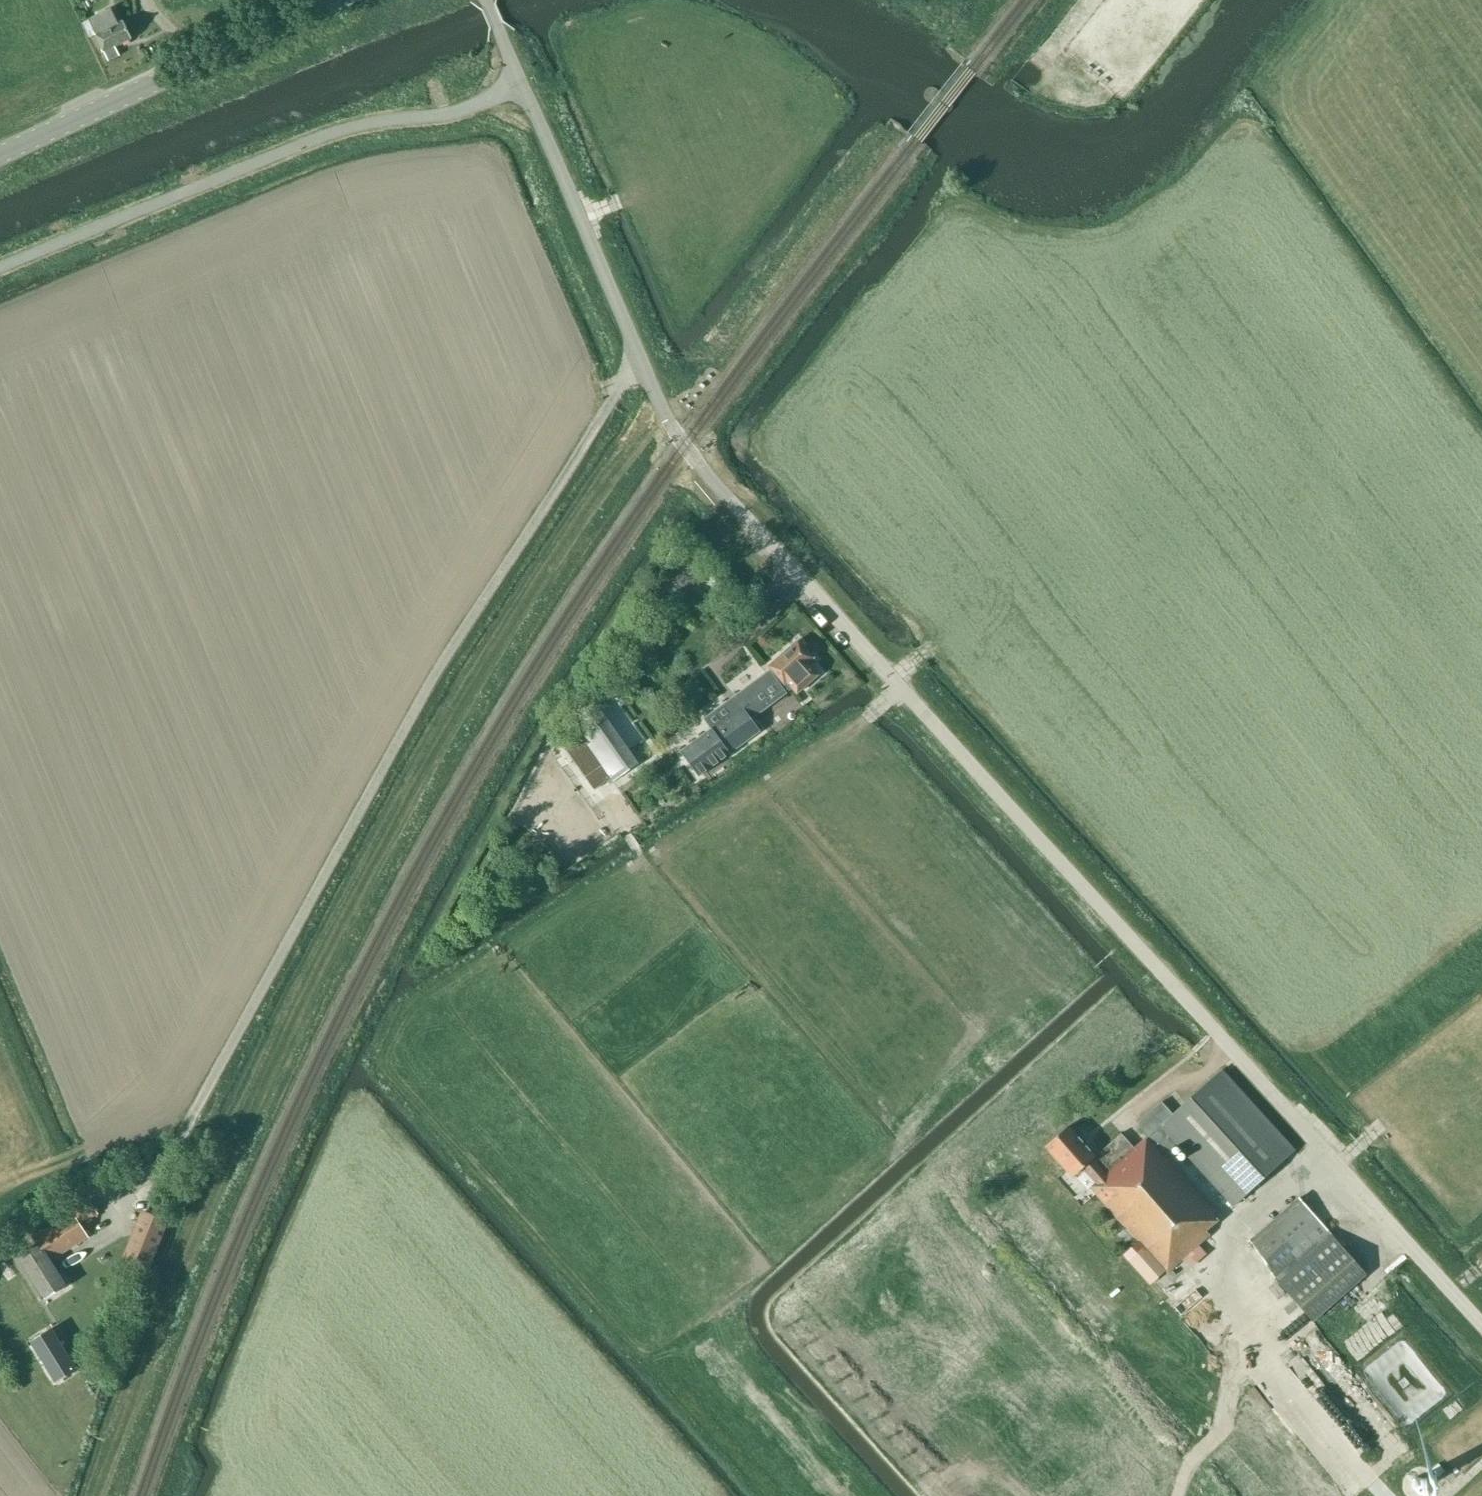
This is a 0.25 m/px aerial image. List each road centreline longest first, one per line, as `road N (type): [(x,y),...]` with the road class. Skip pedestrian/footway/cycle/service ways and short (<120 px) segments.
road 1 (unclassified): [(1481,1324),(683,447),(486,0)]
road 2 (tertiary): [(0,155),(334,0)]

